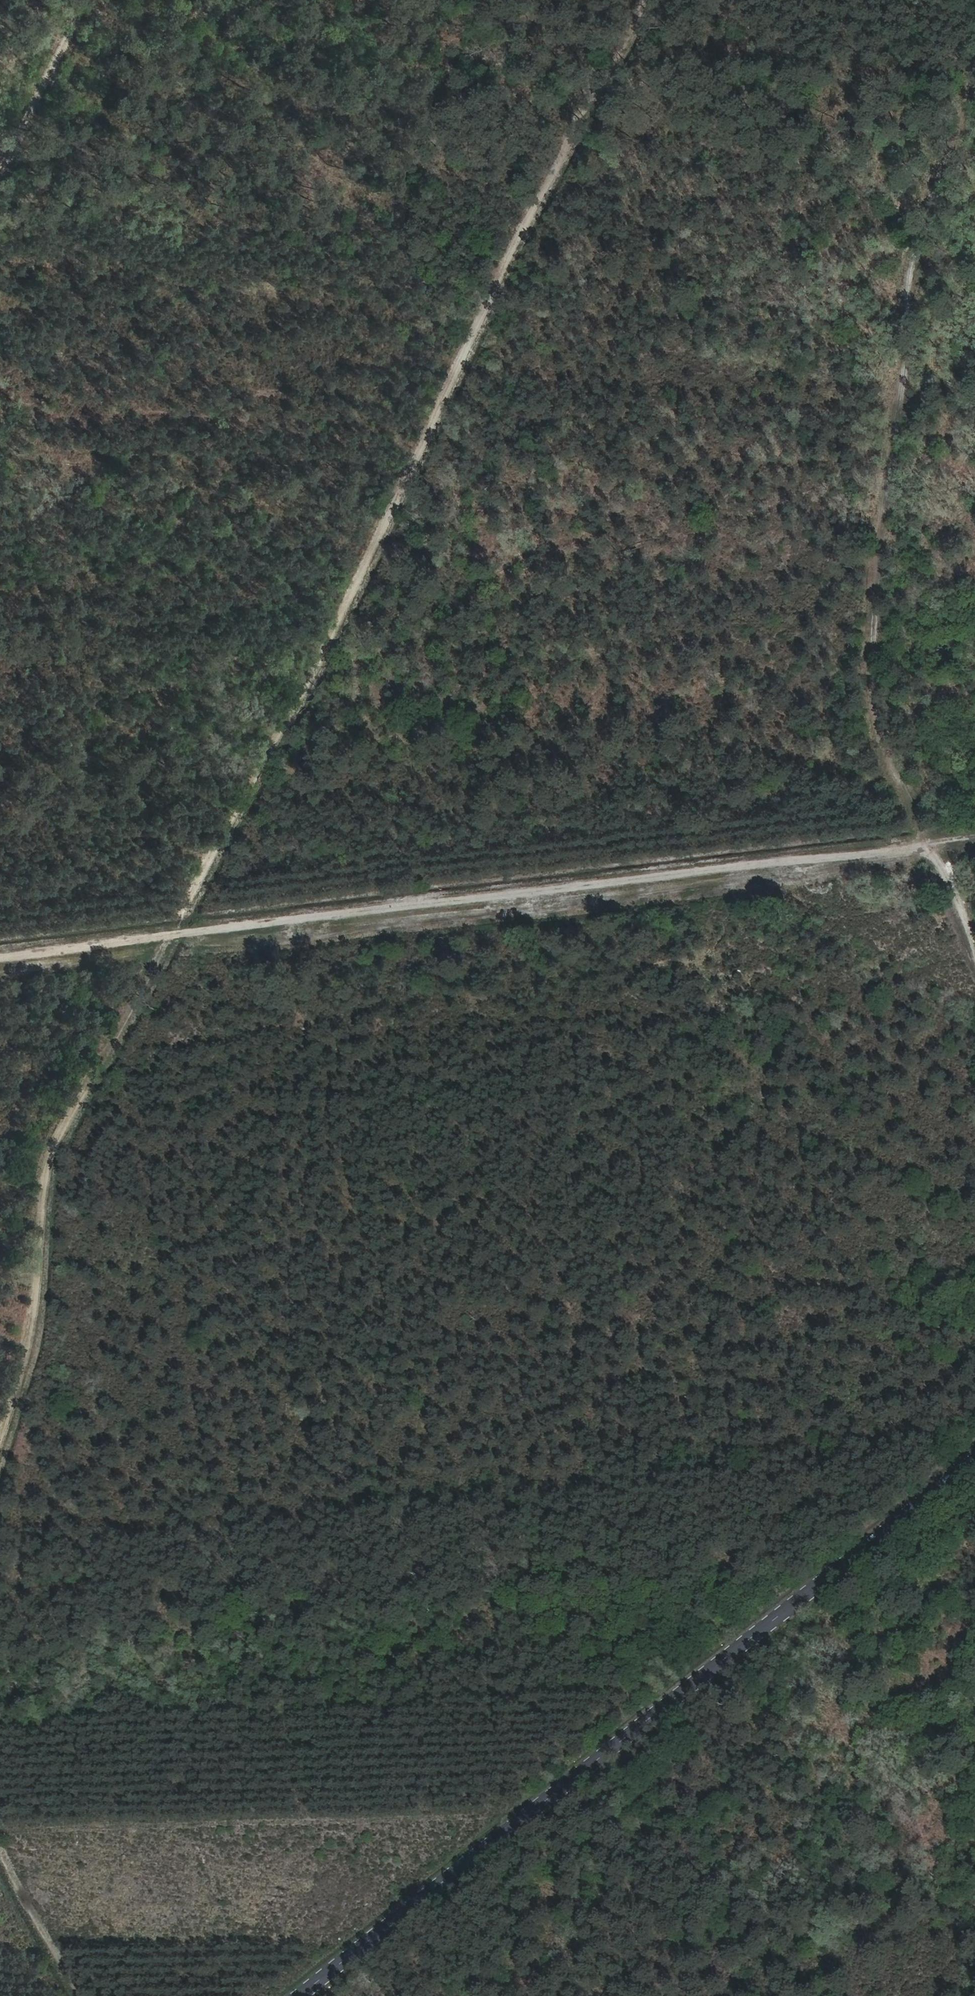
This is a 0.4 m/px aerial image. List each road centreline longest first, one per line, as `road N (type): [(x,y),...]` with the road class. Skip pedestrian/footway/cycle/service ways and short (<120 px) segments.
road 1 (track): [(0,958),(926,847)]
road 2 (tertiary): [(303,1995),(974,1462)]
road 3 (track): [(926,847),(878,733),(875,621),(908,280),(927,191),(974,81)]
road 4 (track): [(94,0),(0,168)]

